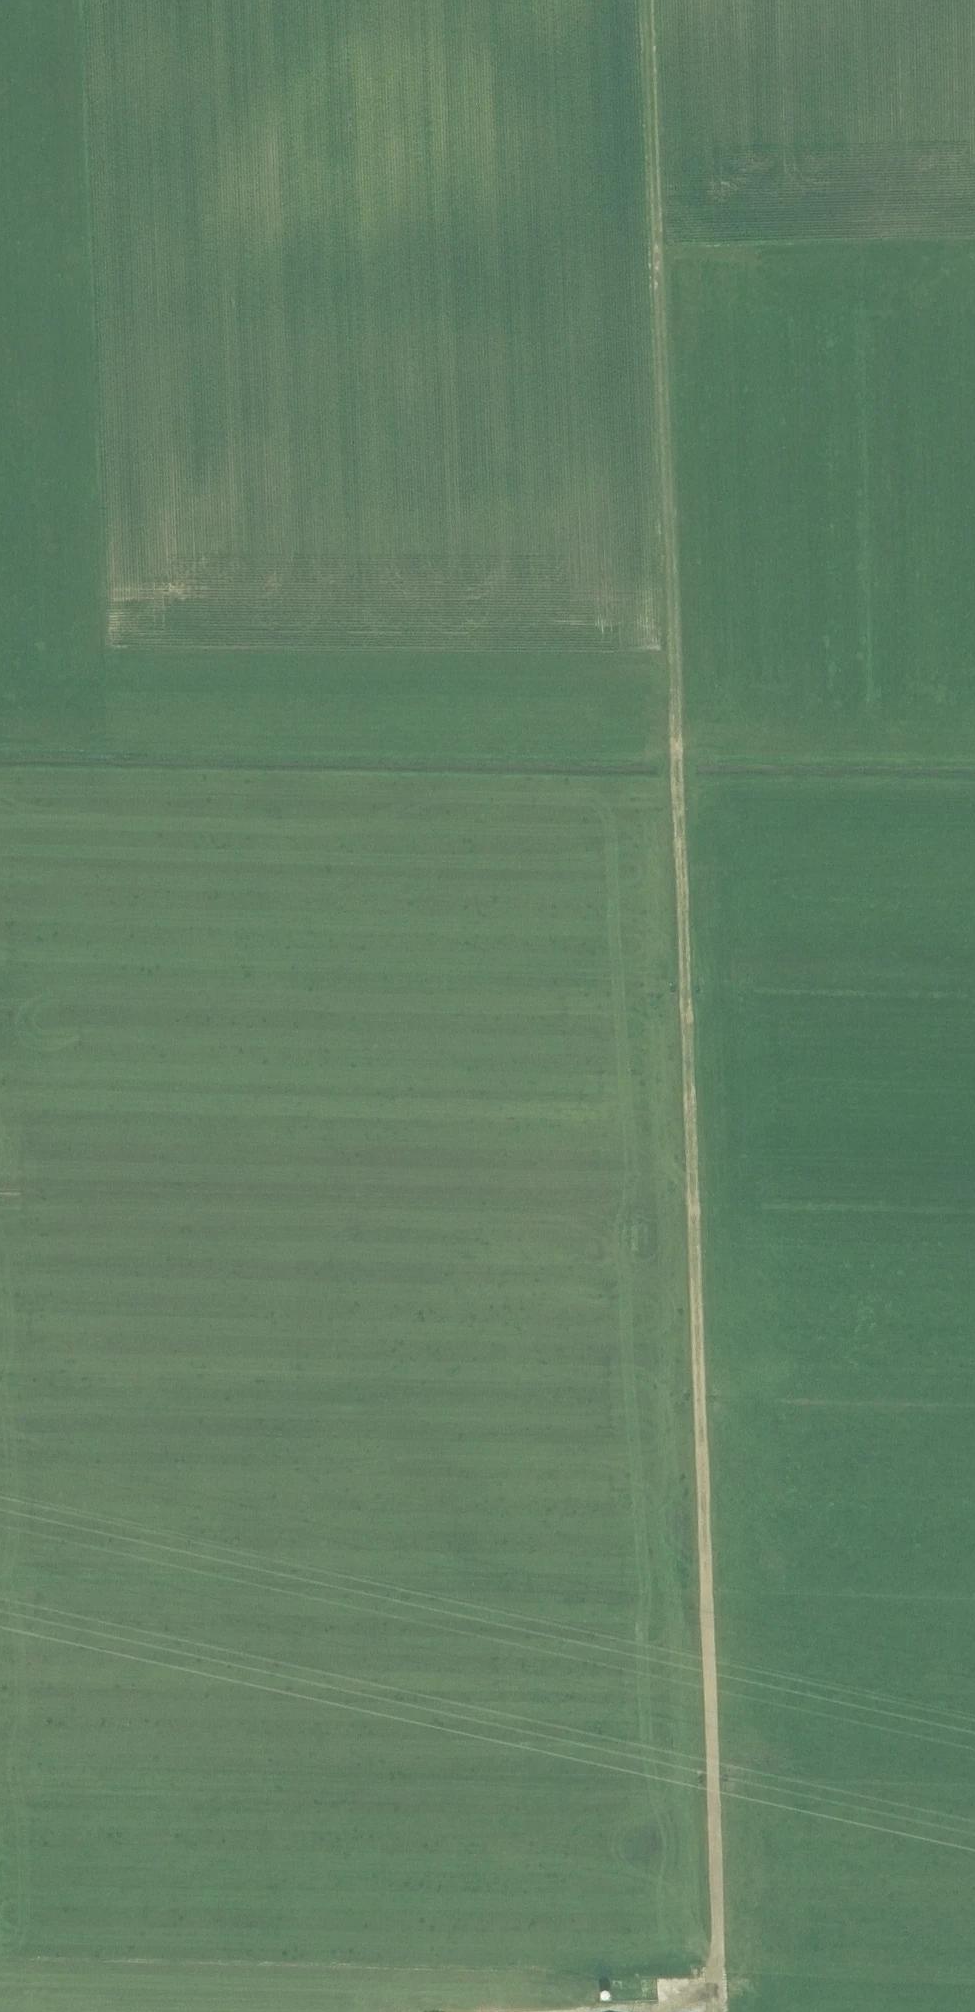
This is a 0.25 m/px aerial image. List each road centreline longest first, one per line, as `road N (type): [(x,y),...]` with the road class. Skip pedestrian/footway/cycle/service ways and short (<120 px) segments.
road 1 (track): [(650,0),(721,1969)]

